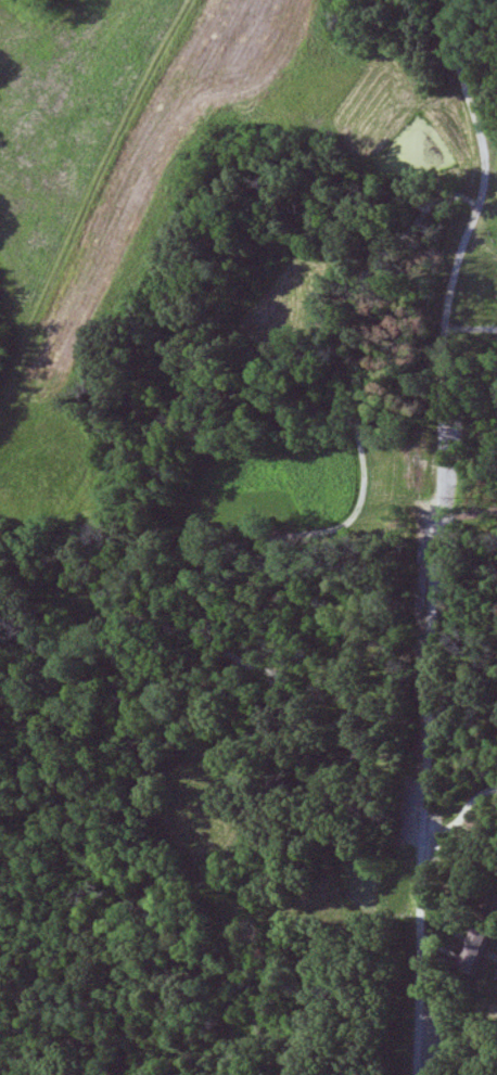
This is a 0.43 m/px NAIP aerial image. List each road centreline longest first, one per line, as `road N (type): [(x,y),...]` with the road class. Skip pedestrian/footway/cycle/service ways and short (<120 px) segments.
road 1 (residential): [(454,0),(486,185),(445,332),(438,405),(443,508),(425,1074)]

